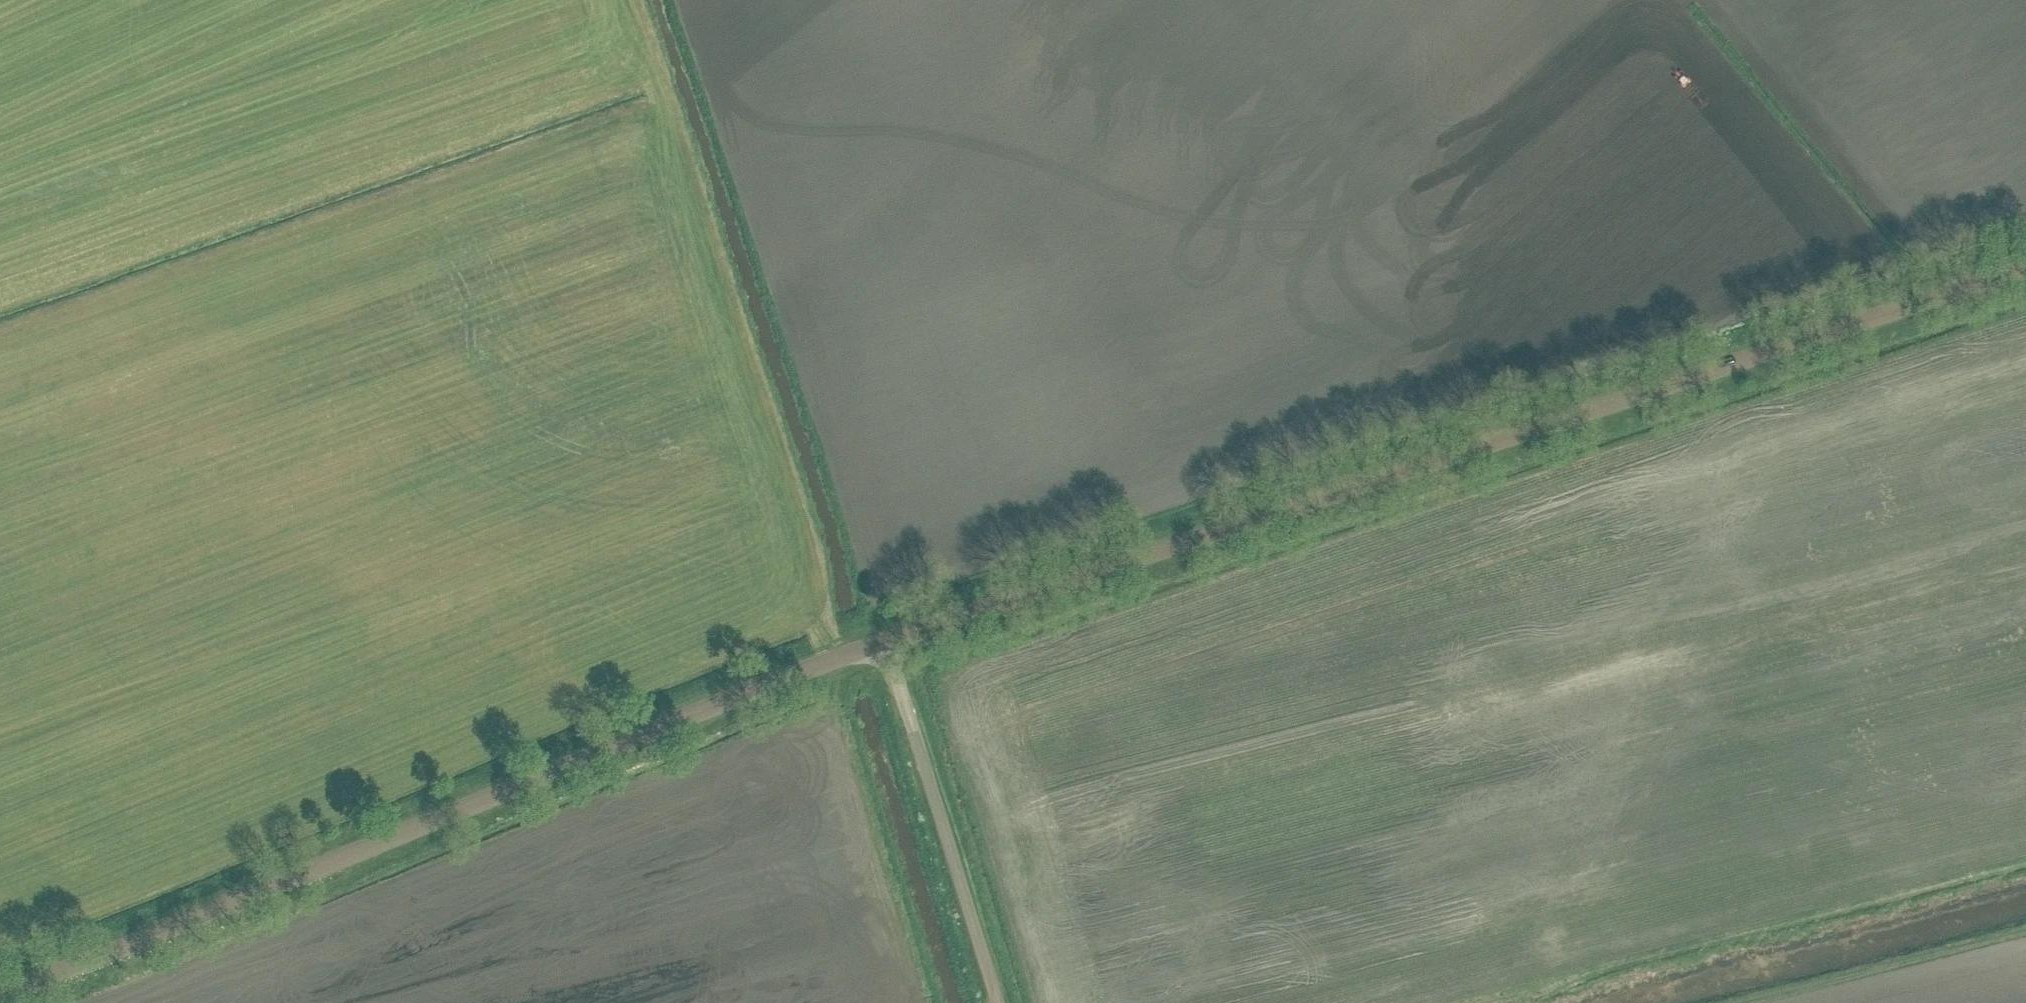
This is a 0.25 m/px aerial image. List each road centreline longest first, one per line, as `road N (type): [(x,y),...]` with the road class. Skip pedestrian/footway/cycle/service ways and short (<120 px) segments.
road 1 (unclassified): [(886,640),(2025,268)]
road 2 (unclassified): [(0,992),(886,640)]
road 3 (unclassified): [(998,1002),(886,640)]

